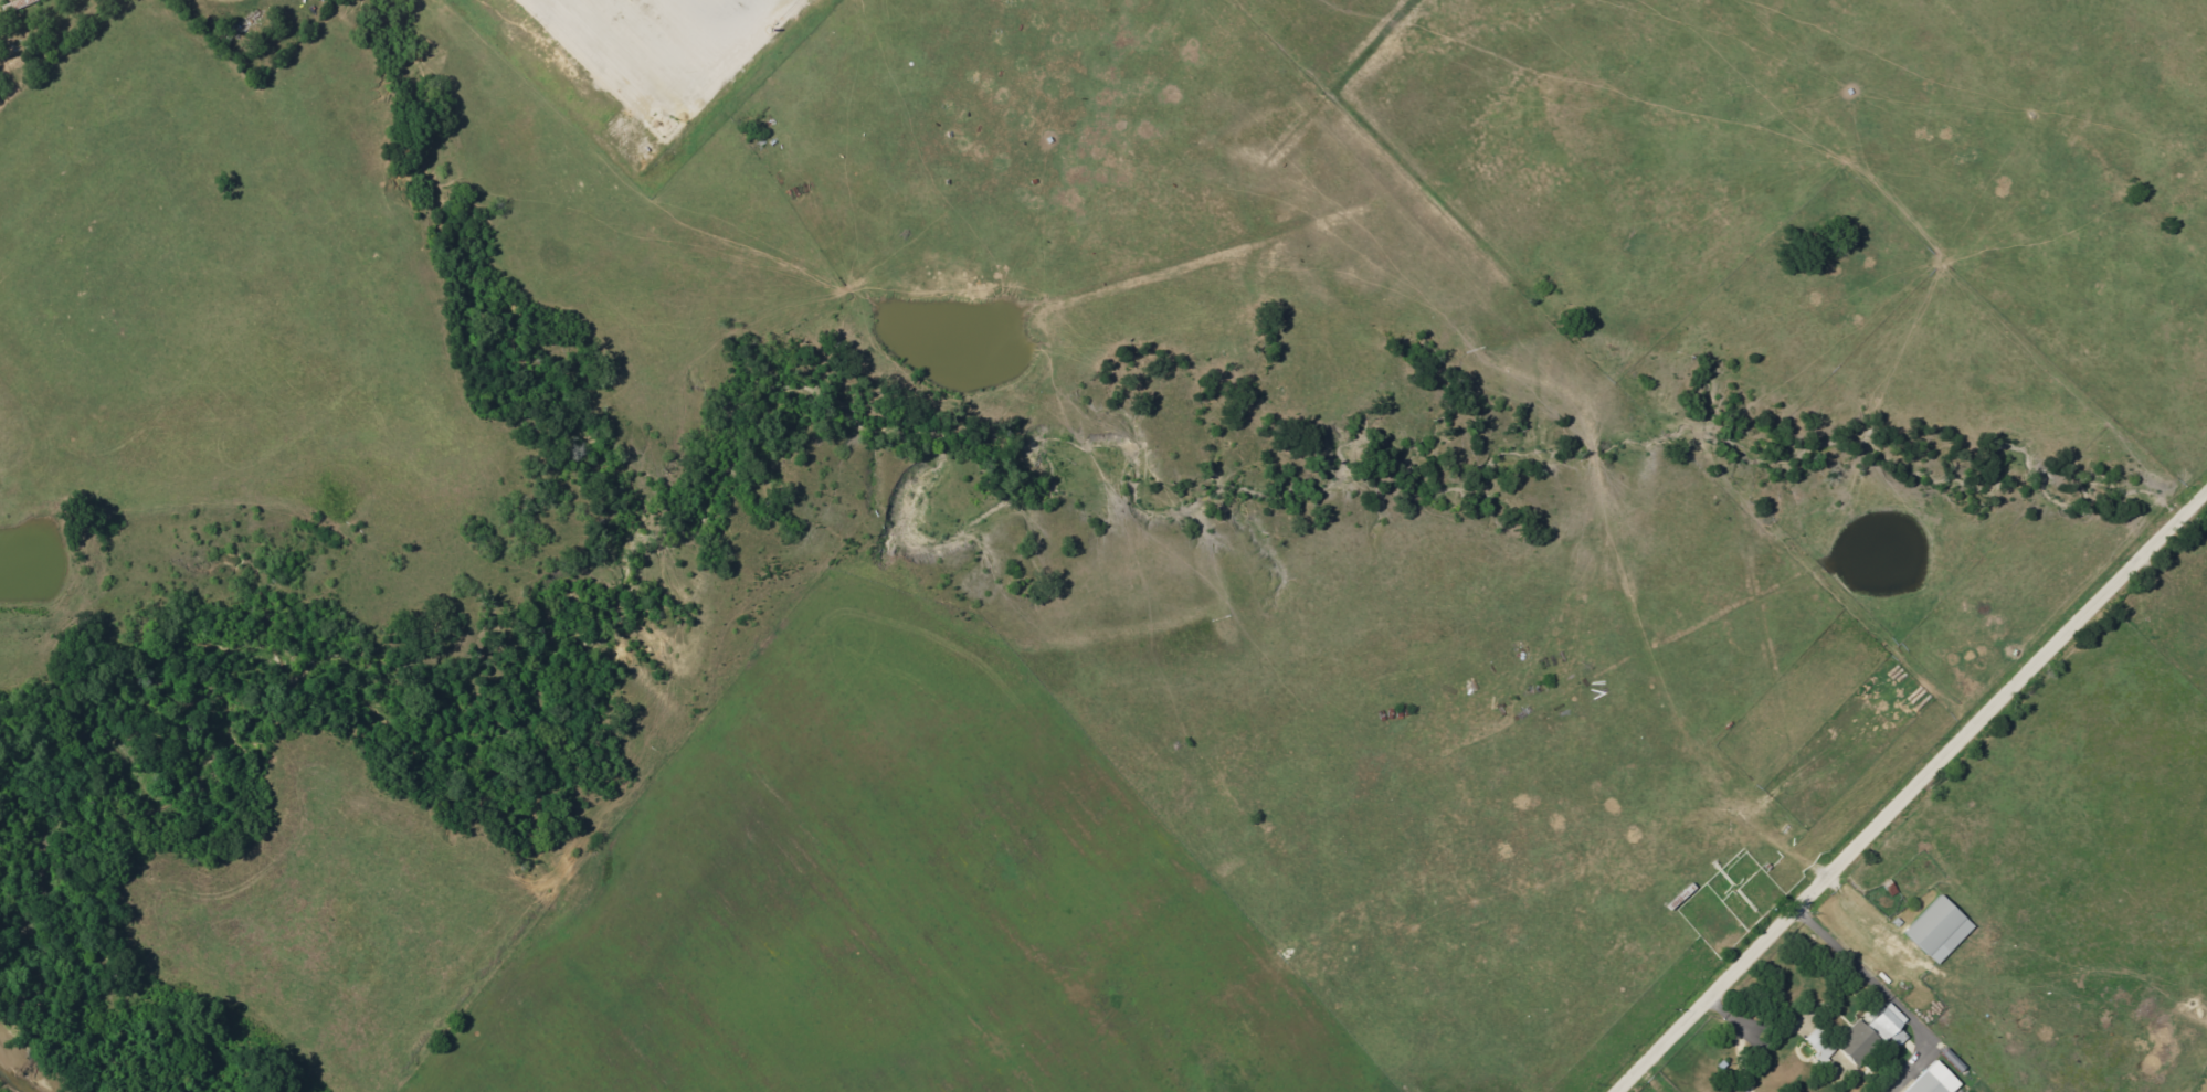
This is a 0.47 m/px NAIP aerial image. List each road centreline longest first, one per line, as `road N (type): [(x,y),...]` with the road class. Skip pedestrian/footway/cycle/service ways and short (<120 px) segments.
road 1 (residential): [(2206,486),(1616,1091)]

